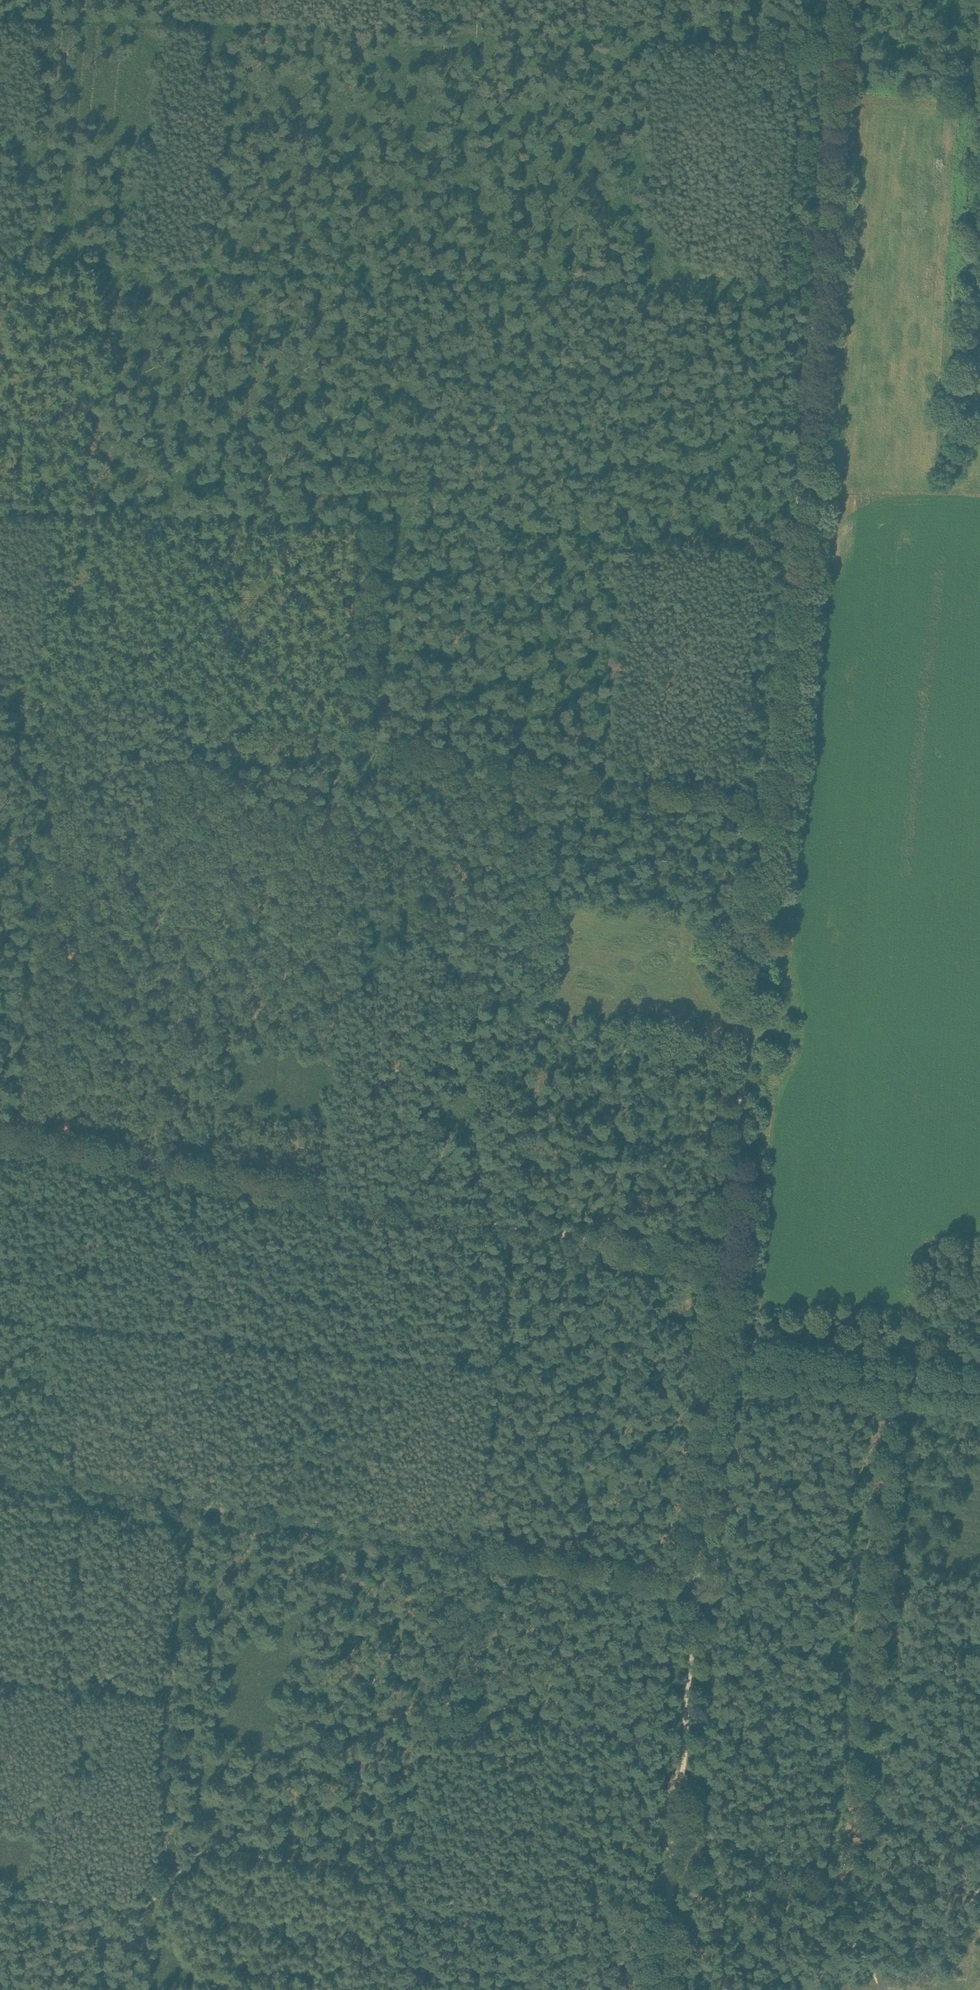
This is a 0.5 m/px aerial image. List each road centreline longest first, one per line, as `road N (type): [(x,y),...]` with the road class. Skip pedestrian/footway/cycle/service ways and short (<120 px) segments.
road 1 (track): [(830,0),(746,1038)]
road 2 (track): [(0,1131),(726,1262)]
road 3 (track): [(0,1453),(697,1576)]
road 4 (track): [(705,1591),(665,1881)]
road 5 (track): [(717,1356),(979,1375)]
road 6 (track): [(726,1262),(746,1038)]
road 7 (track): [(697,1576),(717,1356)]

